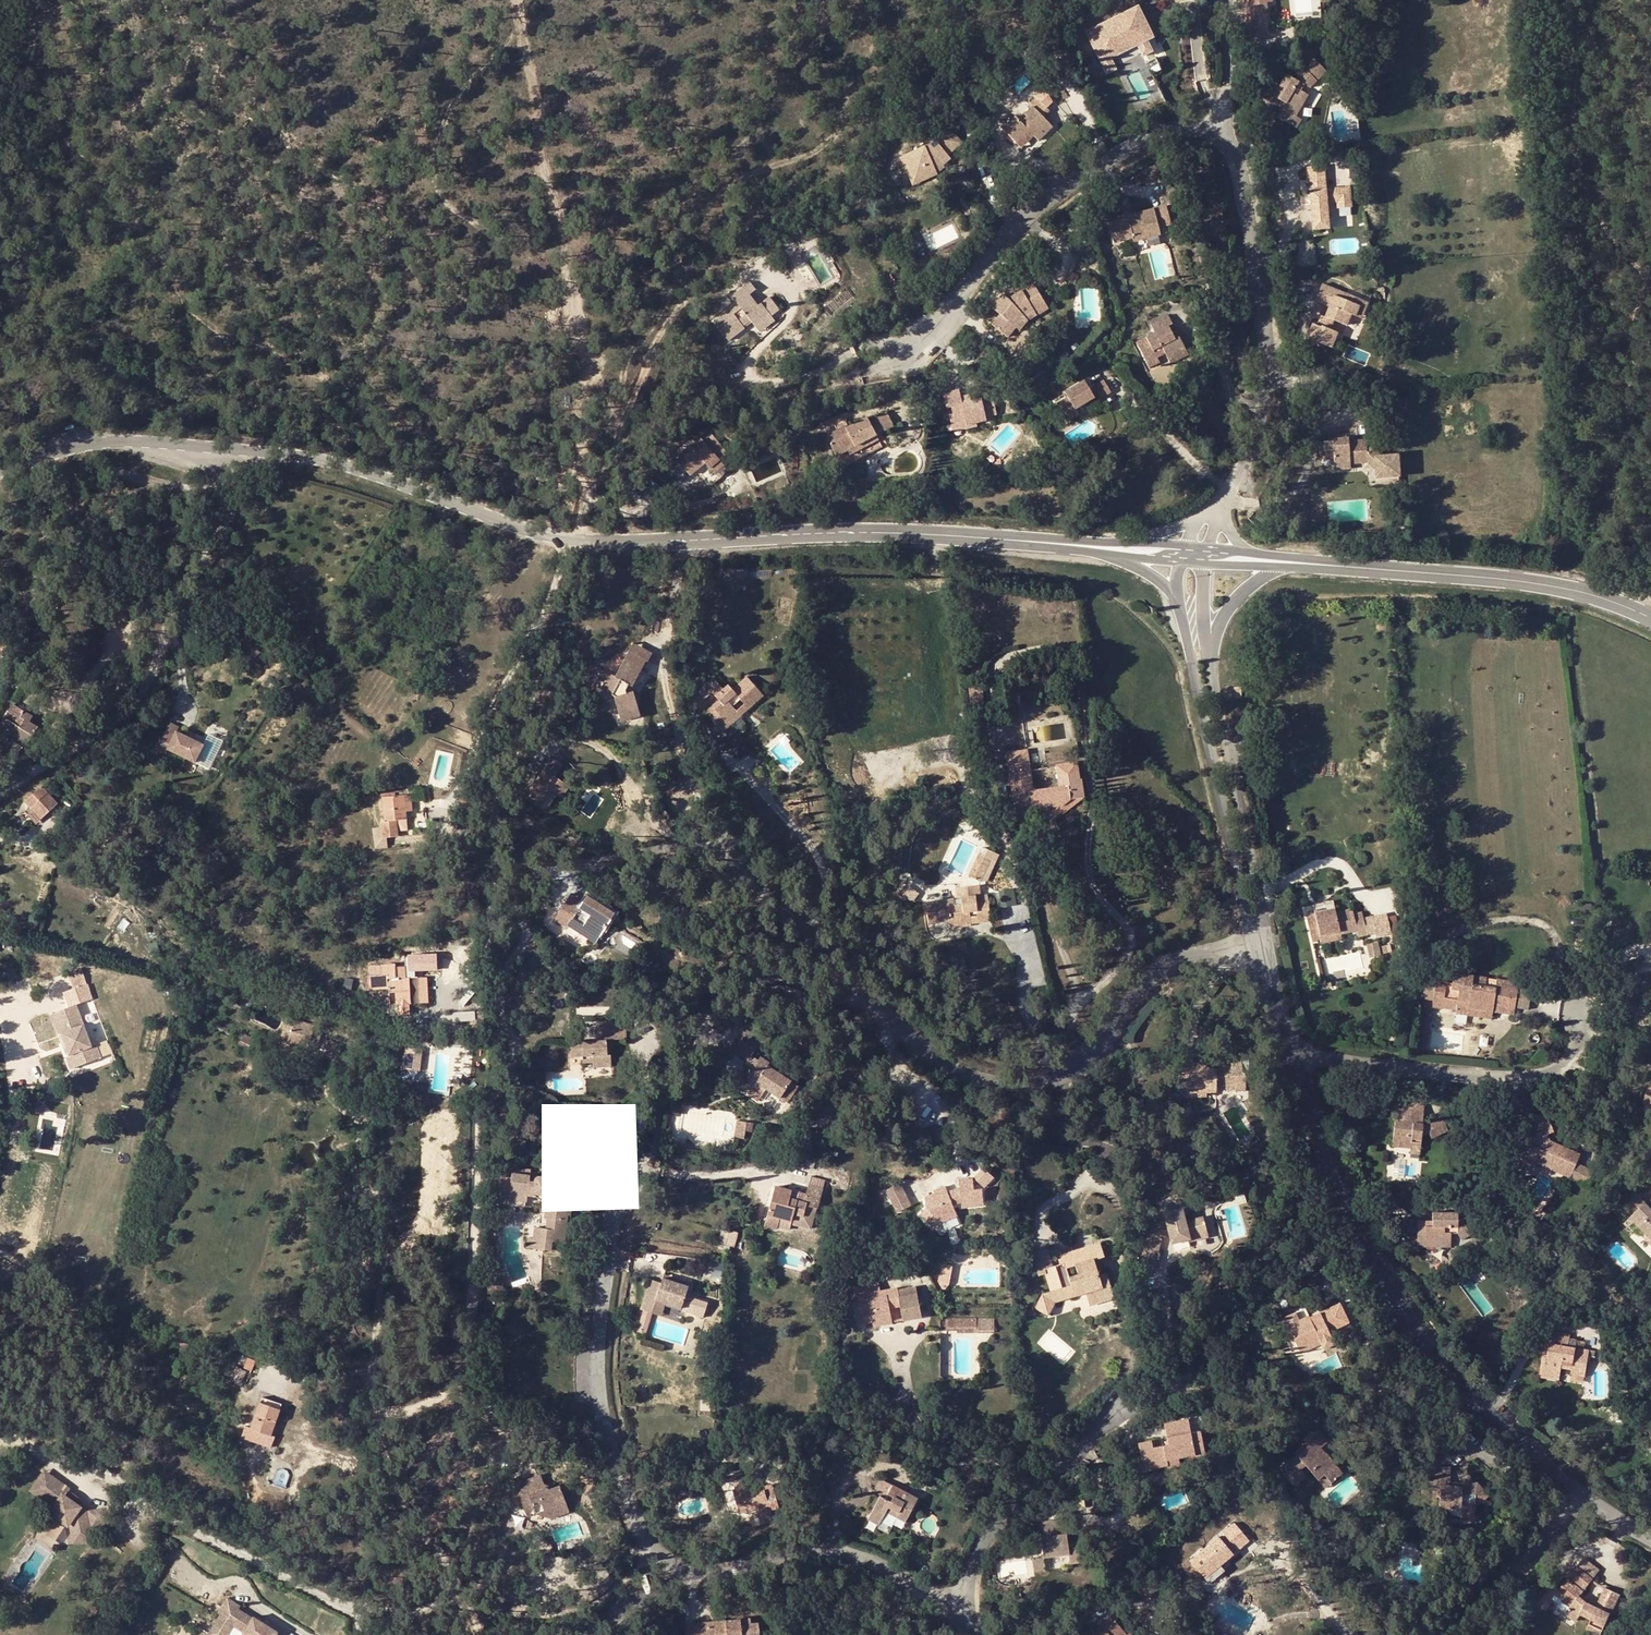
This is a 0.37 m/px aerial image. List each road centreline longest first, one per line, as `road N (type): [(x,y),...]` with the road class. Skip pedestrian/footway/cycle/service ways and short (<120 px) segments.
road 1 (residential): [(470,1611),(392,1482),(380,1428),(388,1413),(435,1405),(468,1366),(477,1128),(507,1084),(502,1006),(526,940),(496,835),(496,801),(534,699),(528,649),(570,536)]
road 2 (residential): [(898,355),(953,314),(1016,234),(1067,189),(1165,134),(1197,127),(1221,136),(1243,166),(1266,361),(1263,400),(1221,500)]
road 3 (residential): [(625,1169),(610,1225),(600,1388),(619,1475),(653,1547),(702,1572),(798,1553),(849,1556),(943,1600),(968,1603)]
road 4 (residential): [(707,820),(774,907),(887,1021),(984,1084),(1046,1081),(1085,1060),(1171,967),(1201,952),(1263,944)]
road 5 (track): [(517,0),(548,101),(542,148),(571,228),(584,475),(572,537)]
road 6 (residential): [(1291,1060),(1316,1148),(1449,1388),(1581,1501)]
road 7 (residential): [(470,1611),(339,1605),(0,1435)]
road 8 (tertiary): [(570,536),(631,543),(902,530),(1040,542)]
road 9 (residential): [(262,450),(253,484),(173,605),(138,696),(44,769),(0,793)]
road 10 (residential): [(1178,596),(1246,912),(1263,944)]
road 11 (tertiary): [(1324,563),(1527,584),(1650,619)]
road 12 (residential): [(1578,1013),(1572,1057),(1542,1072),(1472,1079),(1291,1060)]
road 13 (tertiary): [(262,450),(321,460),(570,536)]
road 14 (residential): [(1263,944),(1212,666)]
road 15 (tertiary): [(0,477),(105,446),(262,450)]
road 16 (residential): [(1126,1407),(989,1531),(972,1567),(968,1603)]
road 17 (residential): [(1433,1634),(1523,1561),(1581,1501)]
road 18 (residential): [(1212,666),(1225,616),(1241,594),(1289,565)]

